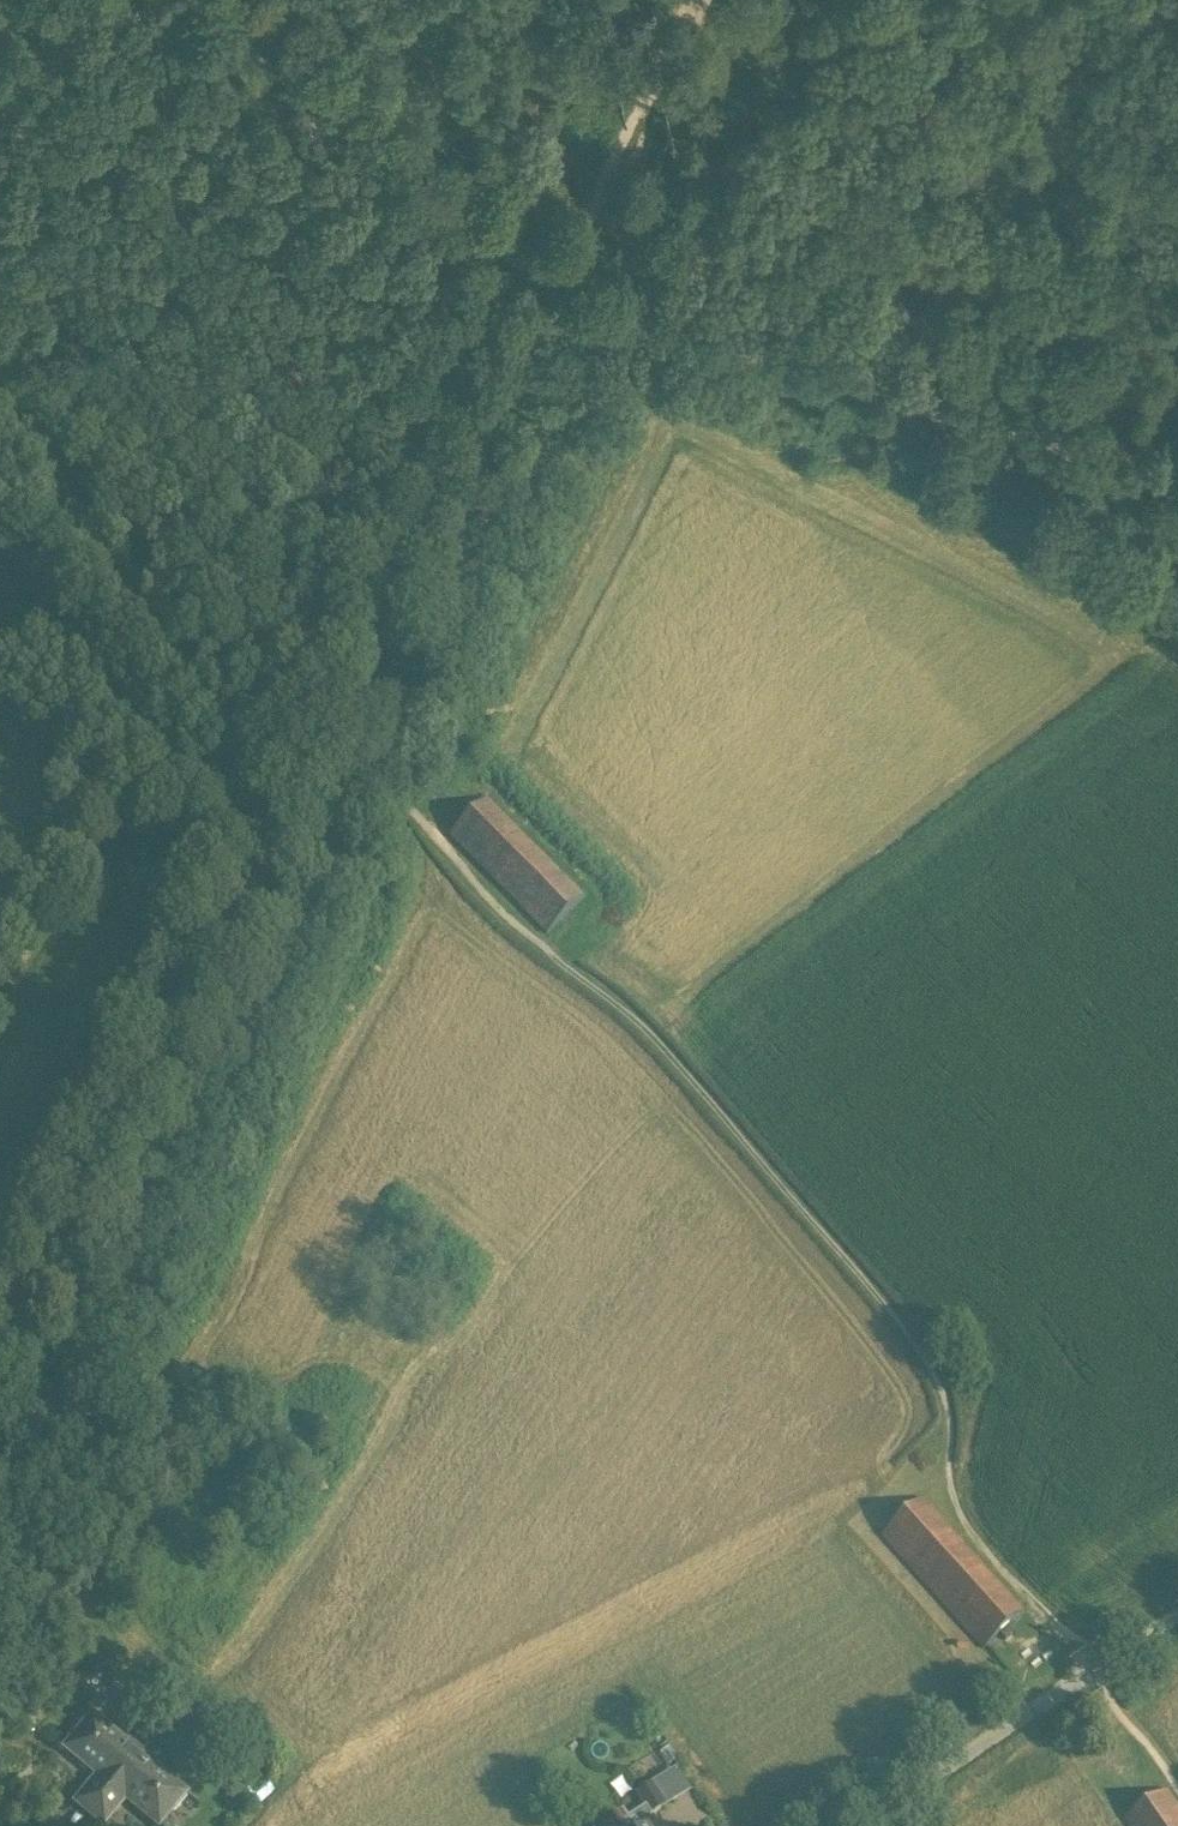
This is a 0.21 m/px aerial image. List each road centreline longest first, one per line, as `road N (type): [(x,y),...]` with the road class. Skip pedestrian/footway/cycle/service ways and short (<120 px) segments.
road 1 (track): [(0,1333),(519,266)]
road 2 (track): [(1154,534),(704,346)]
road 3 (track): [(519,266),(666,0)]
road 4 (unclassified): [(855,1825),(1087,1673)]

